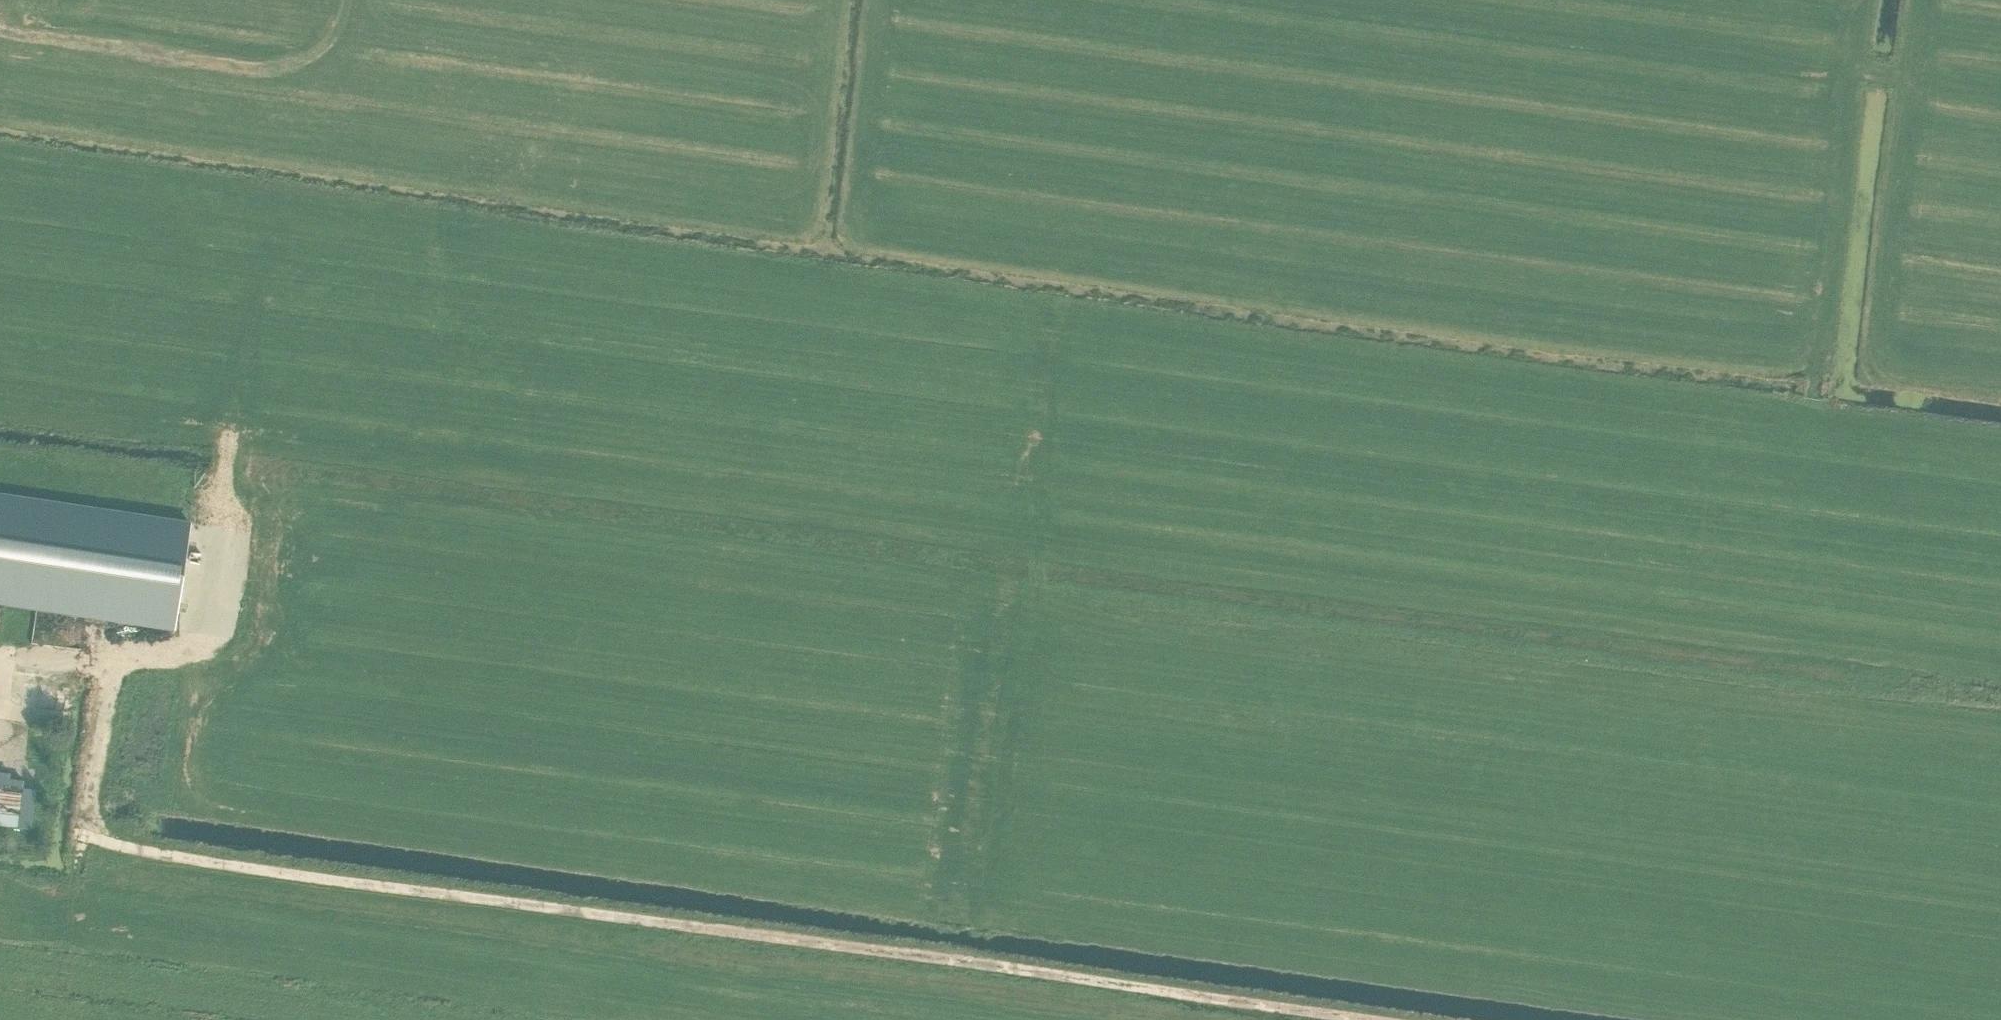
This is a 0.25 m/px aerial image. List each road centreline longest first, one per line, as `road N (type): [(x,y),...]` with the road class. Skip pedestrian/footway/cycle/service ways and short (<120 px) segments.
road 1 (track): [(111,671),(88,799),(94,825),(113,836),(376,889),(1347,1019)]

